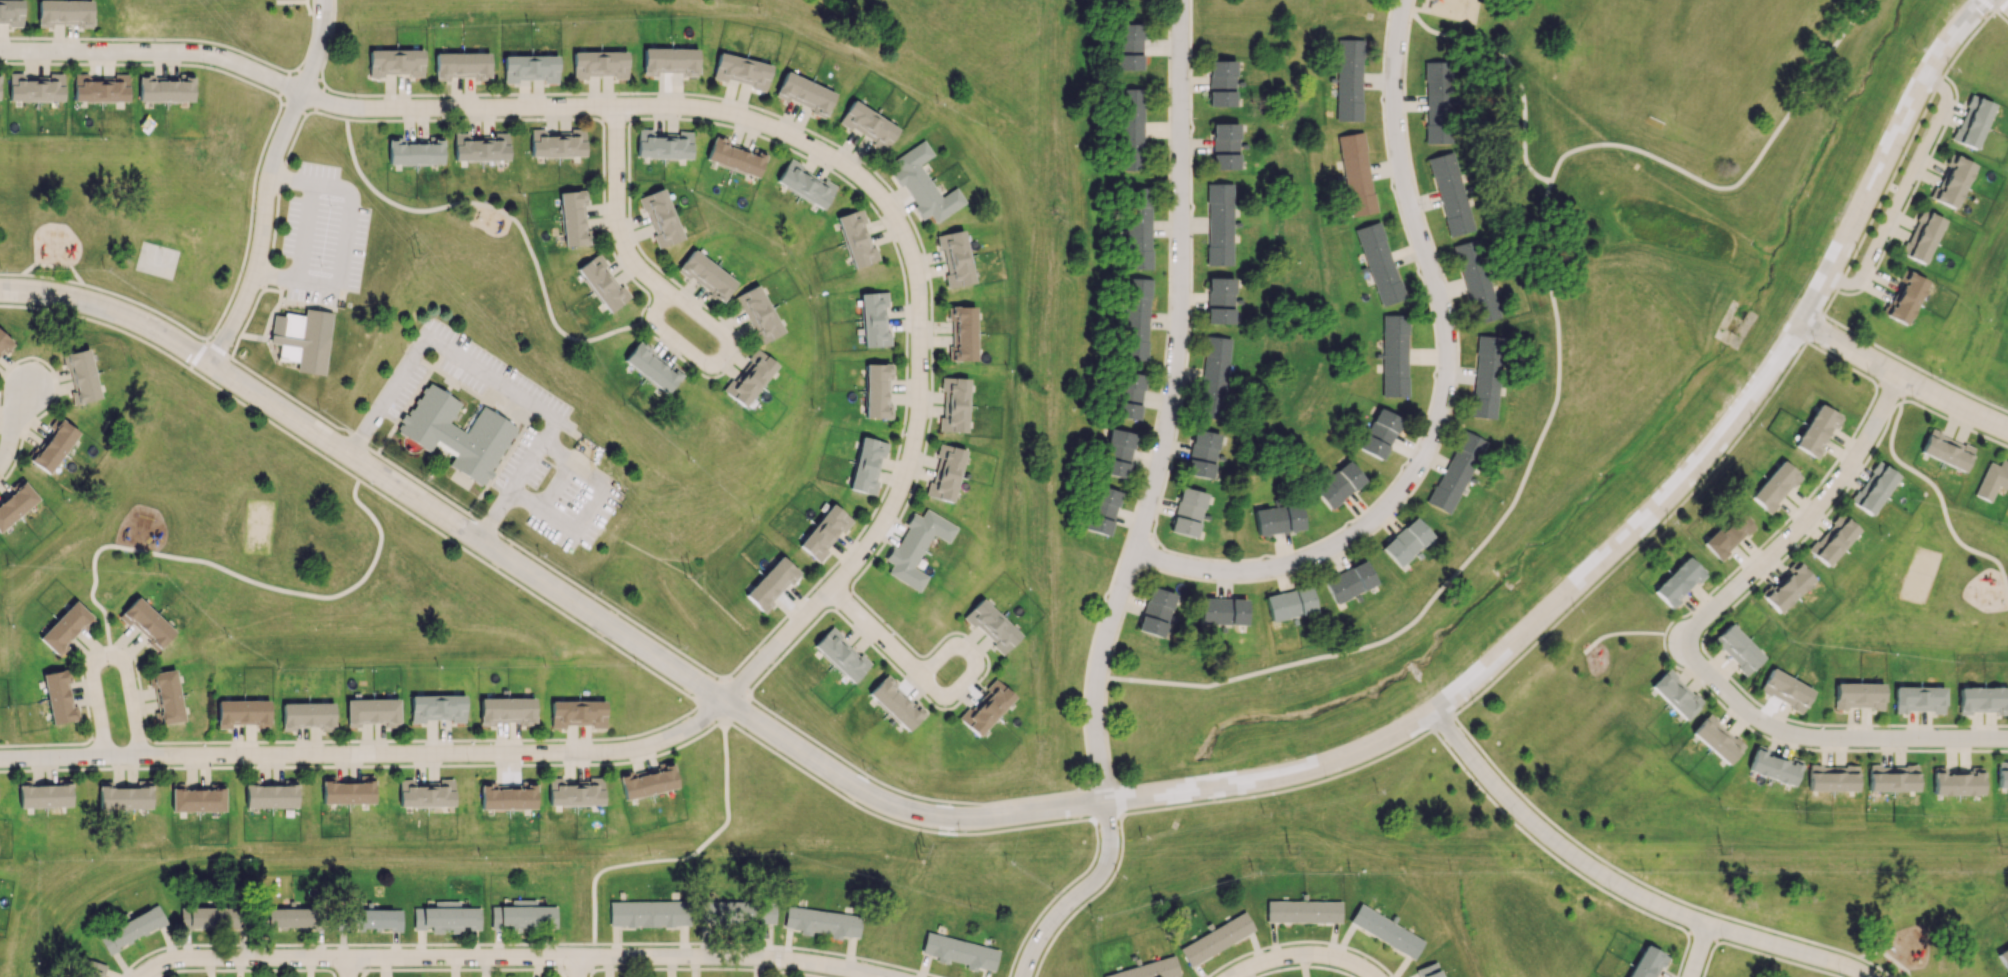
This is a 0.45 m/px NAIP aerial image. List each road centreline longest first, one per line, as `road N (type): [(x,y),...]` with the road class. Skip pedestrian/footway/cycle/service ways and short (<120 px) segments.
road 1 (tertiary): [(722,701),(877,800),(943,819),(1118,801),(1329,763),(1433,710),(1593,567),(1716,442),(1800,321)]
road 2 (residential): [(722,701),(856,559),(911,453),(922,401),(920,277),(897,212),(868,182),(795,138),(702,111),(364,108),(302,93)]
road 3 (tertiary): [(0,296),(81,304),(164,334),(722,701)]
road 4 (residential): [(1183,0),(1181,344),(1163,461),(1095,676),(1104,803)]
road 5 (residential): [(1131,551),(1237,574),(1290,567),(1354,538),(1383,514),(1434,443),(1449,350),(1392,114),(1402,0)]
road 6 (residential): [(138,976),(171,958),(720,956),(888,976)]
road 7 (residential): [(722,701),(674,738),(614,753),(141,759)]
road 8 (residential): [(1869,976),(1707,925),(1601,876),(1535,827),(1433,710)]
road 9 (tertiary): [(1800,321),(1923,80),(1980,0)]
road 10 (residential): [(1677,642),(1739,706),(1780,732),(2007,739)]
road 11 (residential): [(1677,642),(1821,502),(1898,376)]
road 12 (residential): [(302,93),(227,60),(165,51),(0,51)]
road 13 (residential): [(302,93),(273,160),(260,263),(208,362)]
road 14 (residential): [(926,681),(958,649),(977,664),(948,700),(937,694),(829,588)]
road 15 (residential): [(1824,276),(1858,280),(1945,99),(1923,80)]
road 16 (residential): [(1800,321),(2007,430)]
road 17 (residential): [(141,759),(131,668),(111,659),(95,676),(114,759)]
road 18 (residential): [(615,106),(618,219),(642,271),(674,294)]
road 19 (residential): [(660,310),(674,294),(712,324),(730,356),(714,368),(702,363),(666,332),(660,310)]
road 20 (residential): [(1104,803),(1110,833),(1103,869),(1040,936),(1021,976)]
road 21 (residential): [(1239,976),(1307,955),(1352,963),(1374,976)]
road 22 (residential): [(0,761),(141,759)]

